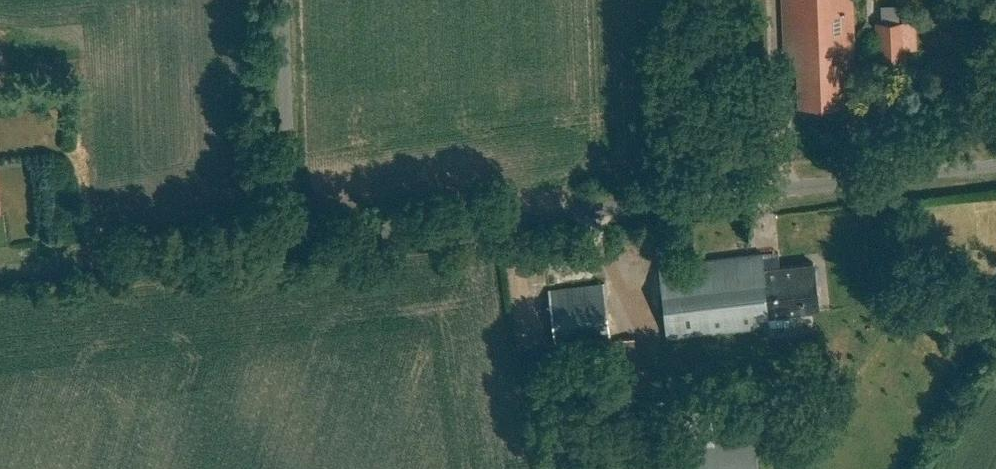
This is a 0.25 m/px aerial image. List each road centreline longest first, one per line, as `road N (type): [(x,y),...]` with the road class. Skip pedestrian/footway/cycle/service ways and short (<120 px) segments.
road 1 (unclassified): [(294,235),(995,159)]
road 2 (unclassified): [(0,268),(294,235)]
road 3 (unclassified): [(294,235),(286,0)]

